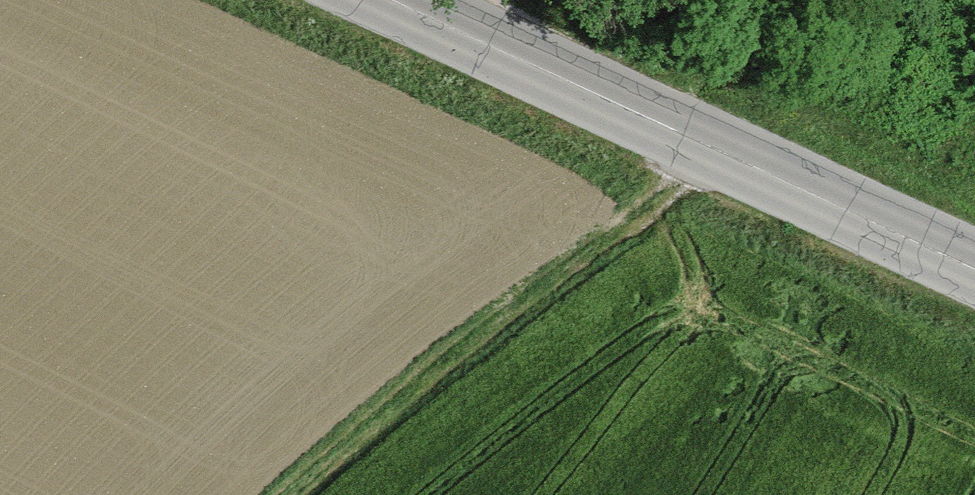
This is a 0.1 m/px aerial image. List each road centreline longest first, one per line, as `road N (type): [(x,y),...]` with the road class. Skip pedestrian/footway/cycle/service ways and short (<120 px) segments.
road 1 (tertiary): [(974,268),(396,0)]
road 2 (track): [(314,494),(717,148)]

